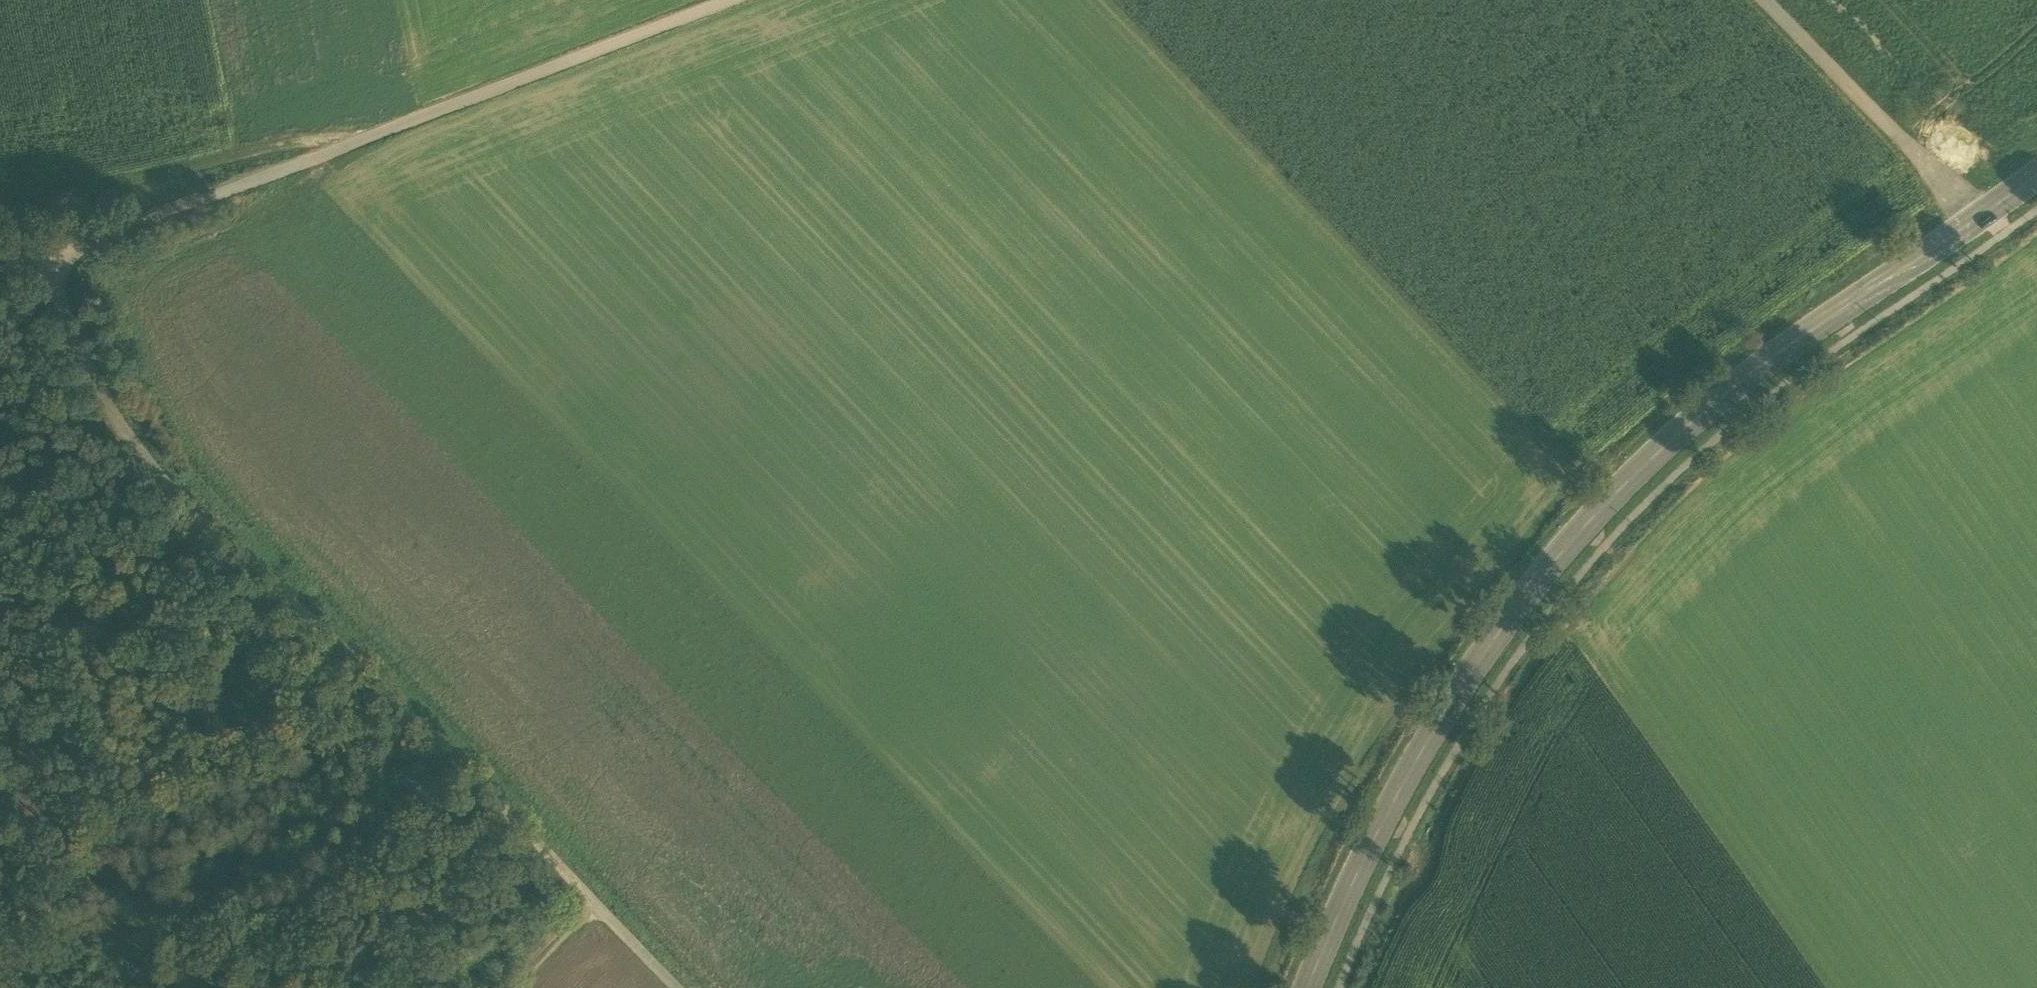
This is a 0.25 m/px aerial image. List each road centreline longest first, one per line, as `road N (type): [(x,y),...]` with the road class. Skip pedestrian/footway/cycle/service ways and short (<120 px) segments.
road 1 (secondary): [(1316,987),(1367,863),(1464,692),(1588,527),(1752,369),(2036,168)]
road 2 (track): [(678,987),(294,602),(183,507),(114,416),(42,261)]
road 3 (track): [(42,261),(731,0)]
road 4 (track): [(2002,237),(1769,0)]
road 5 (track): [(327,154),(325,172),(131,272),(136,291)]
road 6 (track): [(594,902),(511,987)]

